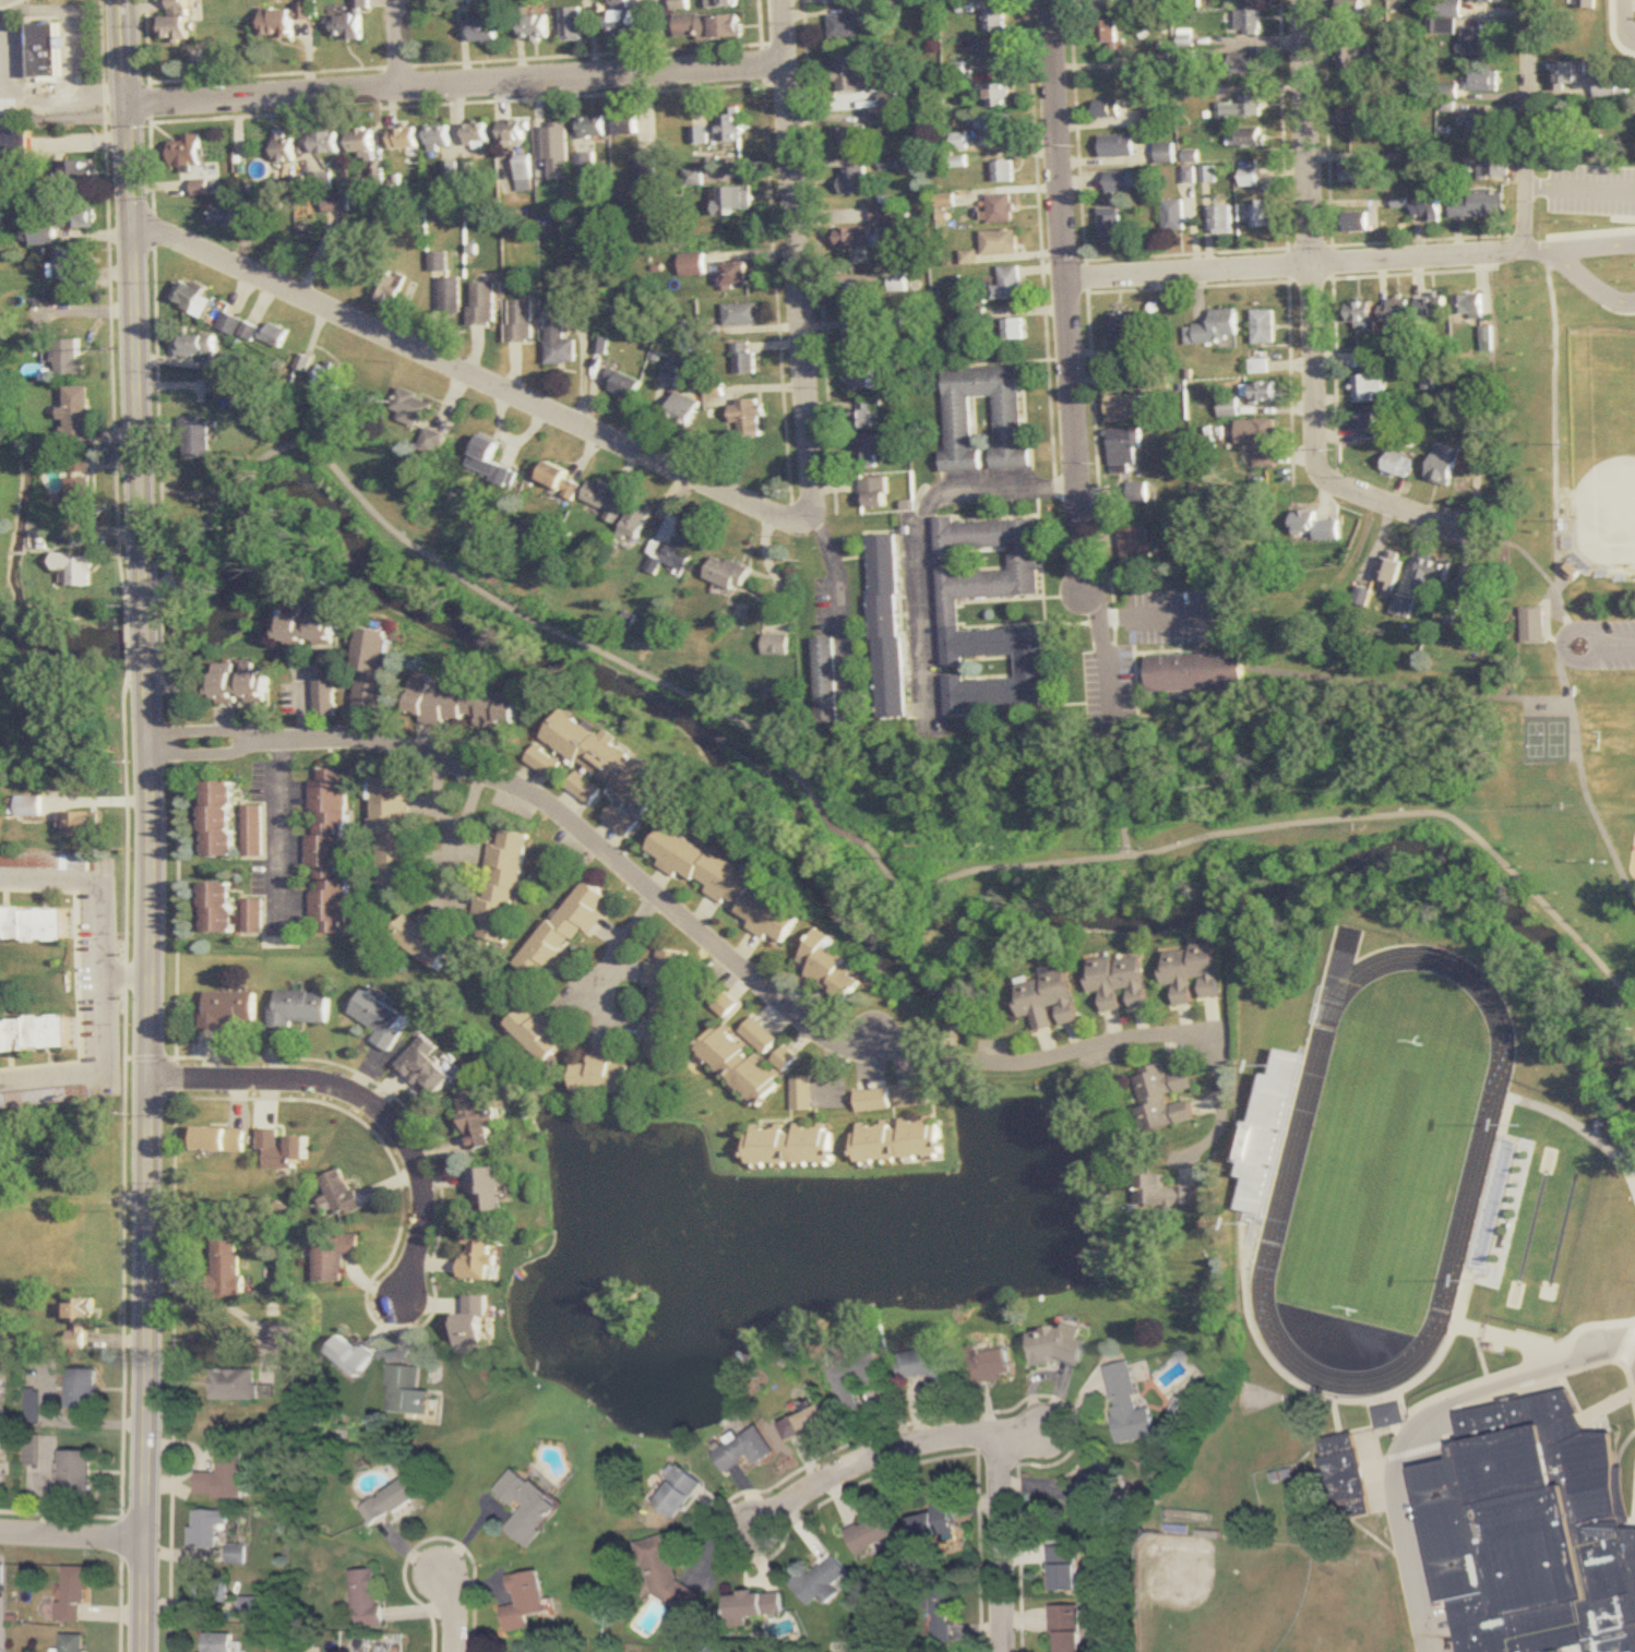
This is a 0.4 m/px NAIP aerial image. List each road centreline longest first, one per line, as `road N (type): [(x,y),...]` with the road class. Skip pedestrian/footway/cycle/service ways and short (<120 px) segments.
road 1 (residential): [(255,741),(404,746),(503,780),(594,840),(830,1038),(856,1046),(875,1039),(915,1060),(1000,1067),(1216,1031),(1215,1150)]
road 2 (tertiary): [(146,659),(154,1079),(143,1651)]
road 3 (residential): [(805,516),(755,505),(133,219)]
road 4 (residential): [(788,65),(133,107)]
road 5 (residential): [(1302,0),(1321,469),(1338,487),(1489,539)]
road 6 (residential): [(1053,0),(1084,591)]
road 7 (residential): [(784,0),(814,453),(805,516)]
road 8 (tertiary): [(133,107),(145,618)]
road 9 (residential): [(1517,247),(1067,280)]
road 10 (residential): [(154,1079),(317,1082),(354,1091),(386,1113),(419,1162),(425,1186),(402,1300)]
road 11 (residential): [(1001,1430),(960,1432),(875,1453),(754,1528)]
road 12 (residential): [(1531,0),(1525,234),(1517,247)]
road 13 (residential): [(1004,1651),(1001,1430)]
road 14 (residential): [(0,1532),(144,1541)]

